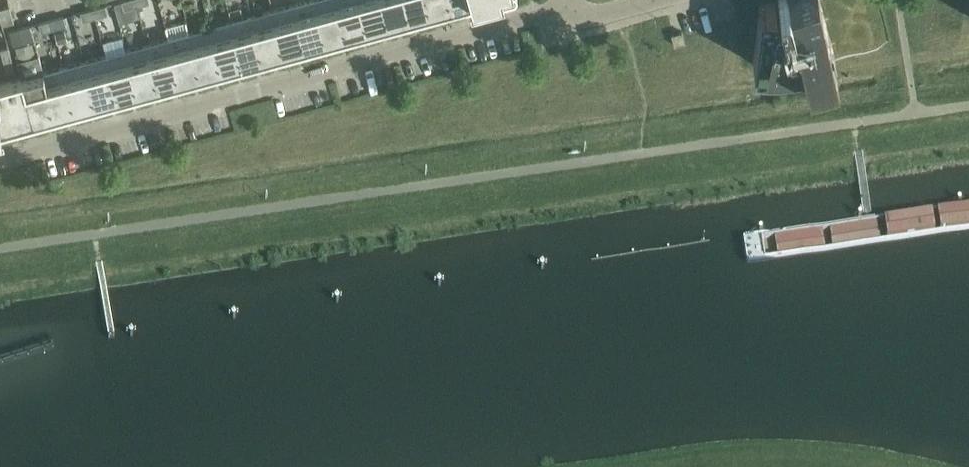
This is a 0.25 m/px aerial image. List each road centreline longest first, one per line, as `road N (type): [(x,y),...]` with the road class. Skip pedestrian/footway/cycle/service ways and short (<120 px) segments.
road 1 (residential): [(561,3),(0,159)]

